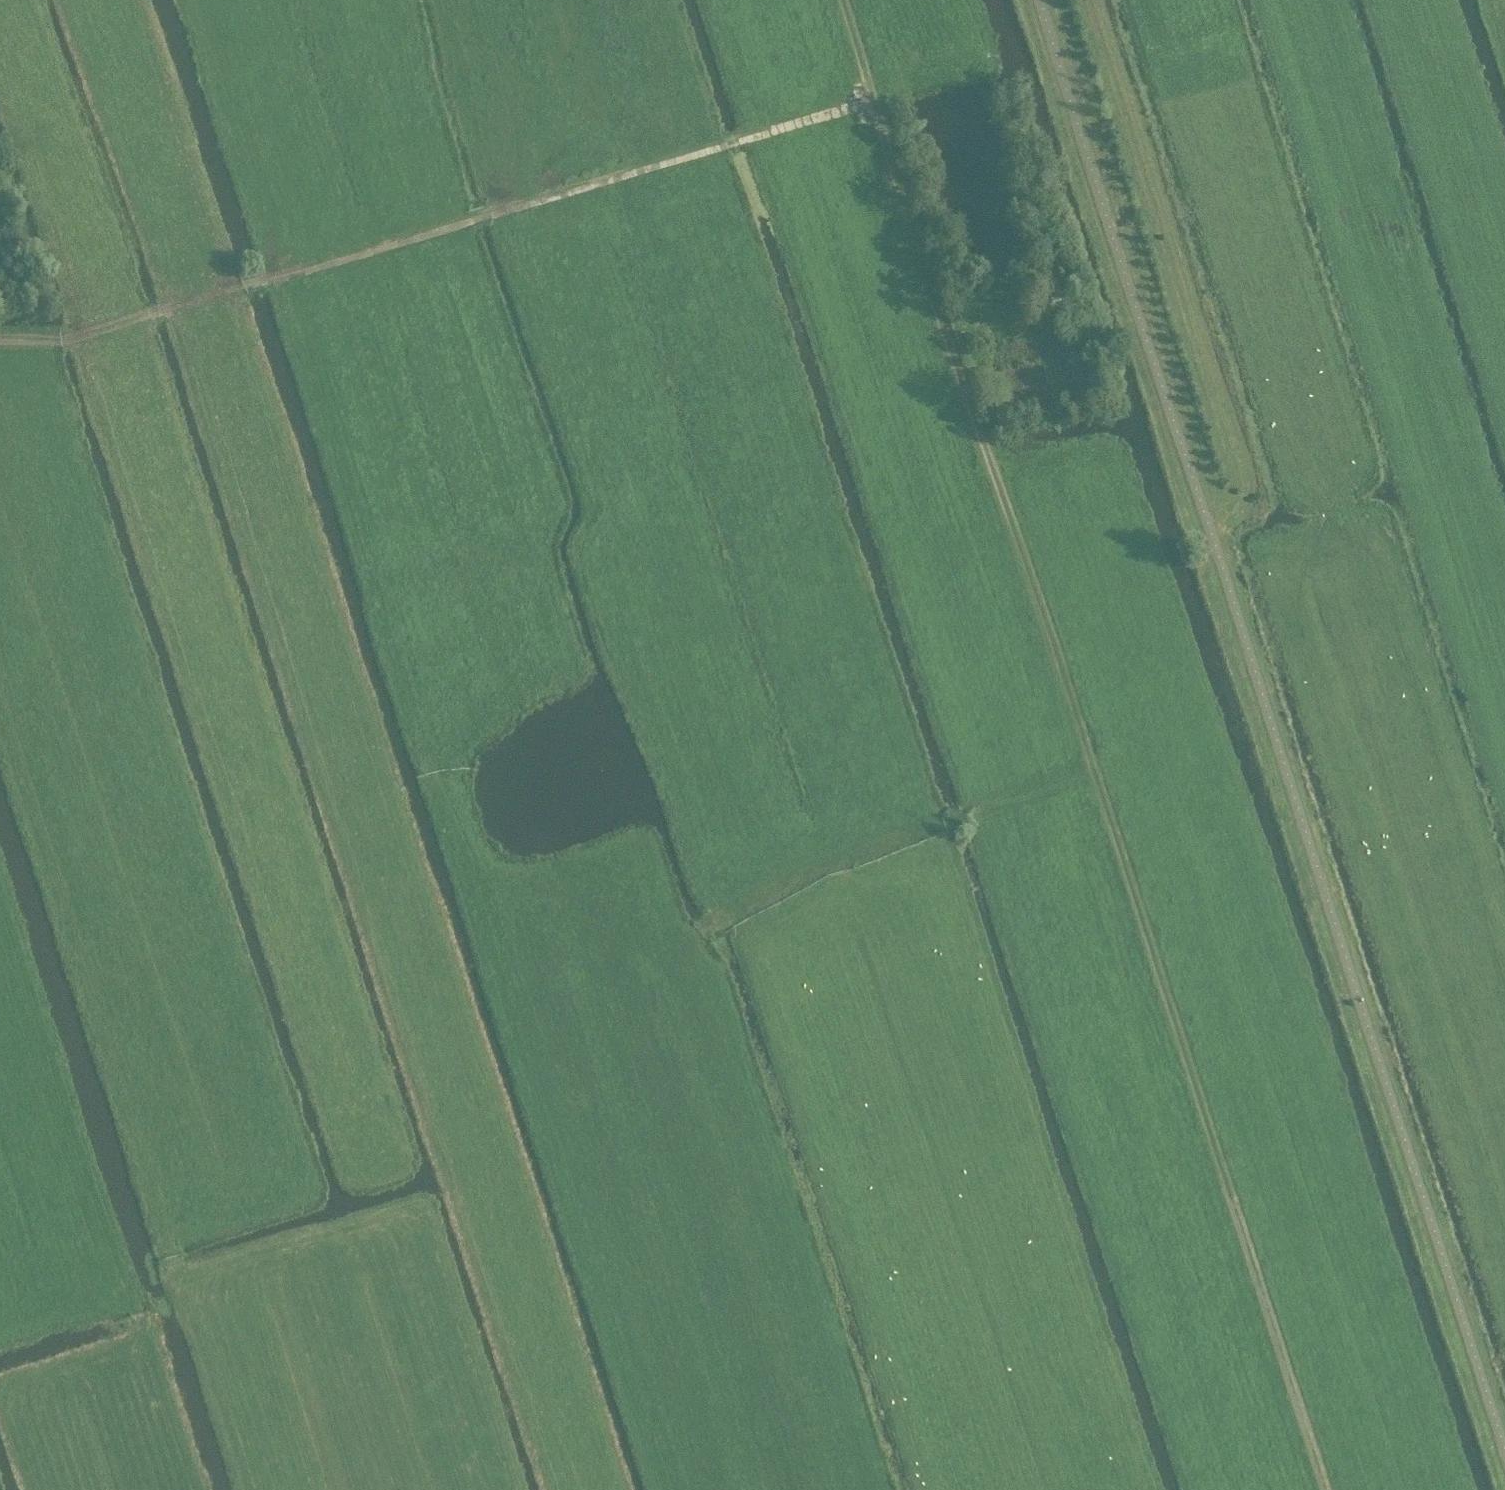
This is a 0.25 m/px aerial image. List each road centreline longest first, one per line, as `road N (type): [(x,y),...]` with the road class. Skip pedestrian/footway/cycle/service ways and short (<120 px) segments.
road 1 (track): [(1329,1489),(841,0)]
road 2 (track): [(0,341),(57,343),(872,109)]
road 3 (track): [(959,824),(1094,775)]

